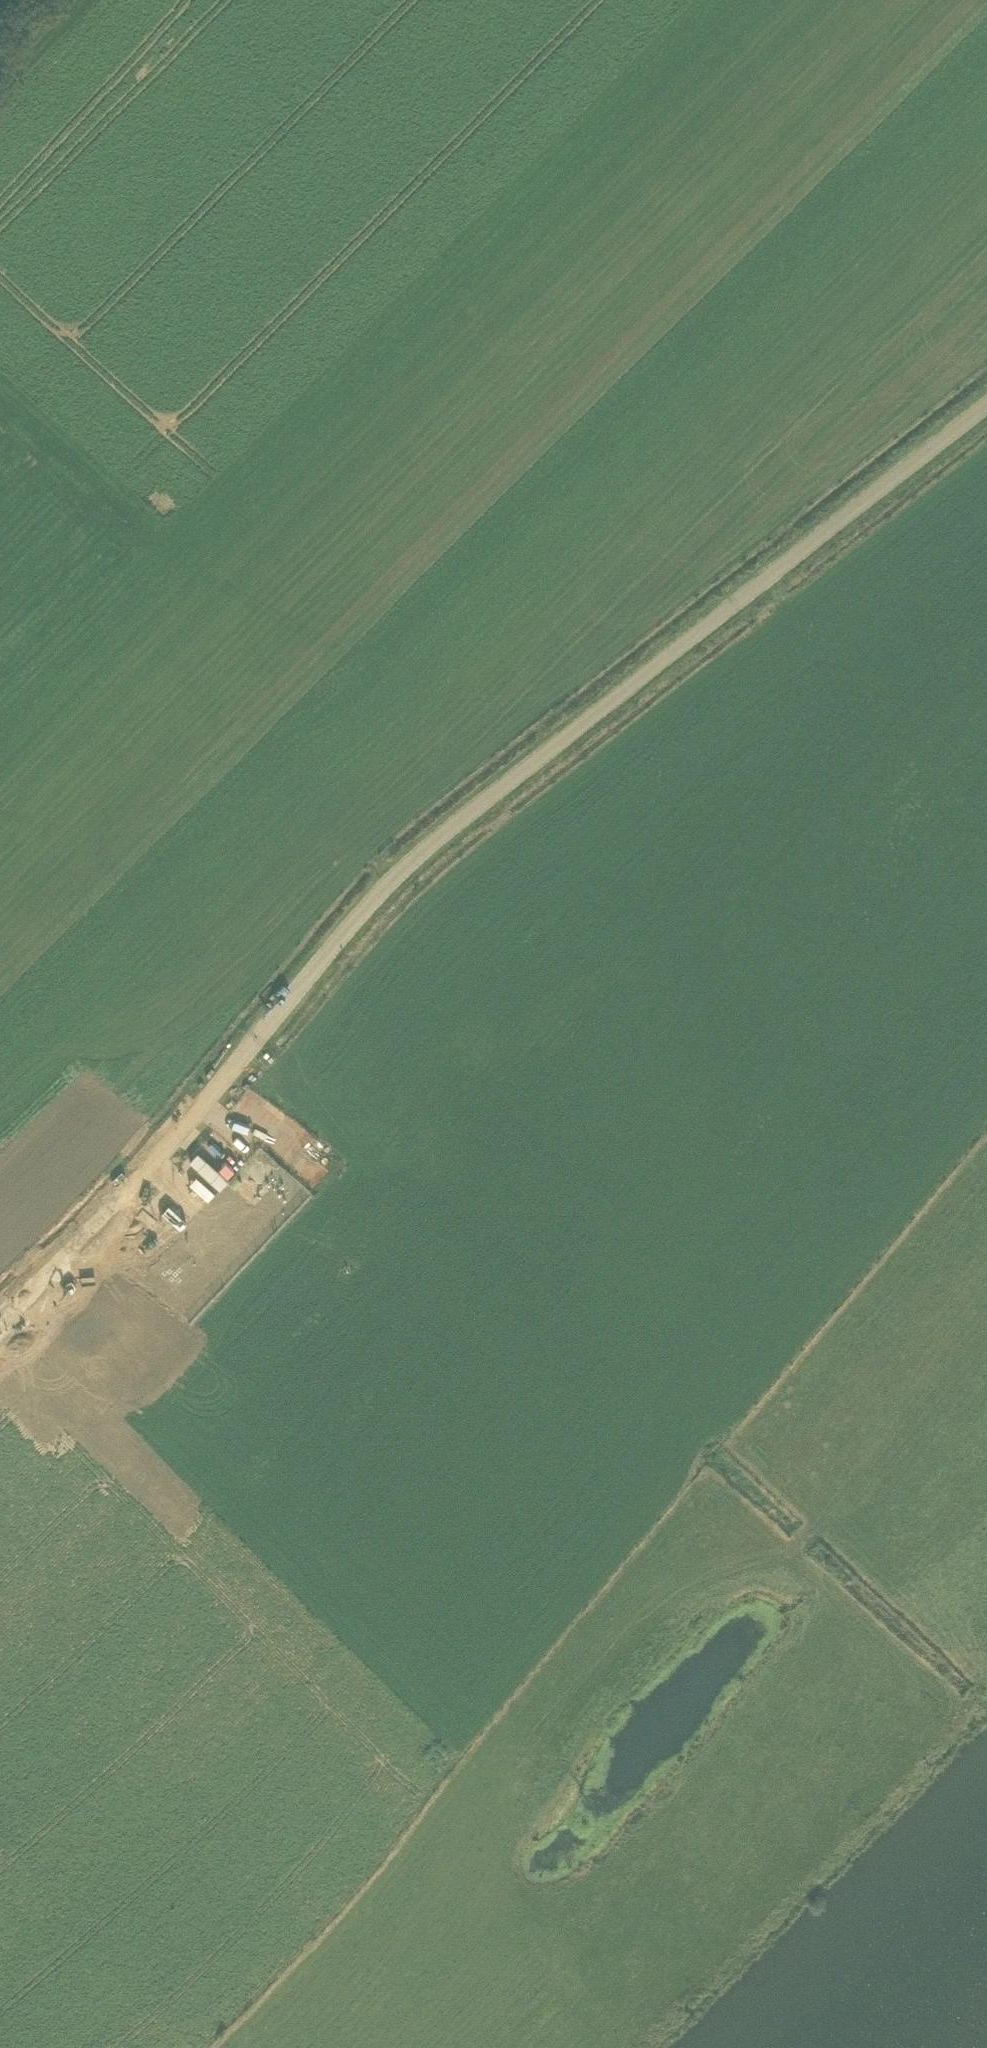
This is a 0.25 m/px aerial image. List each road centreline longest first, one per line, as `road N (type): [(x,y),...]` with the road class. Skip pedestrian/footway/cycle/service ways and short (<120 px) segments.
road 1 (unclassified): [(0,1316),(111,1210),(420,853),(986,405)]

